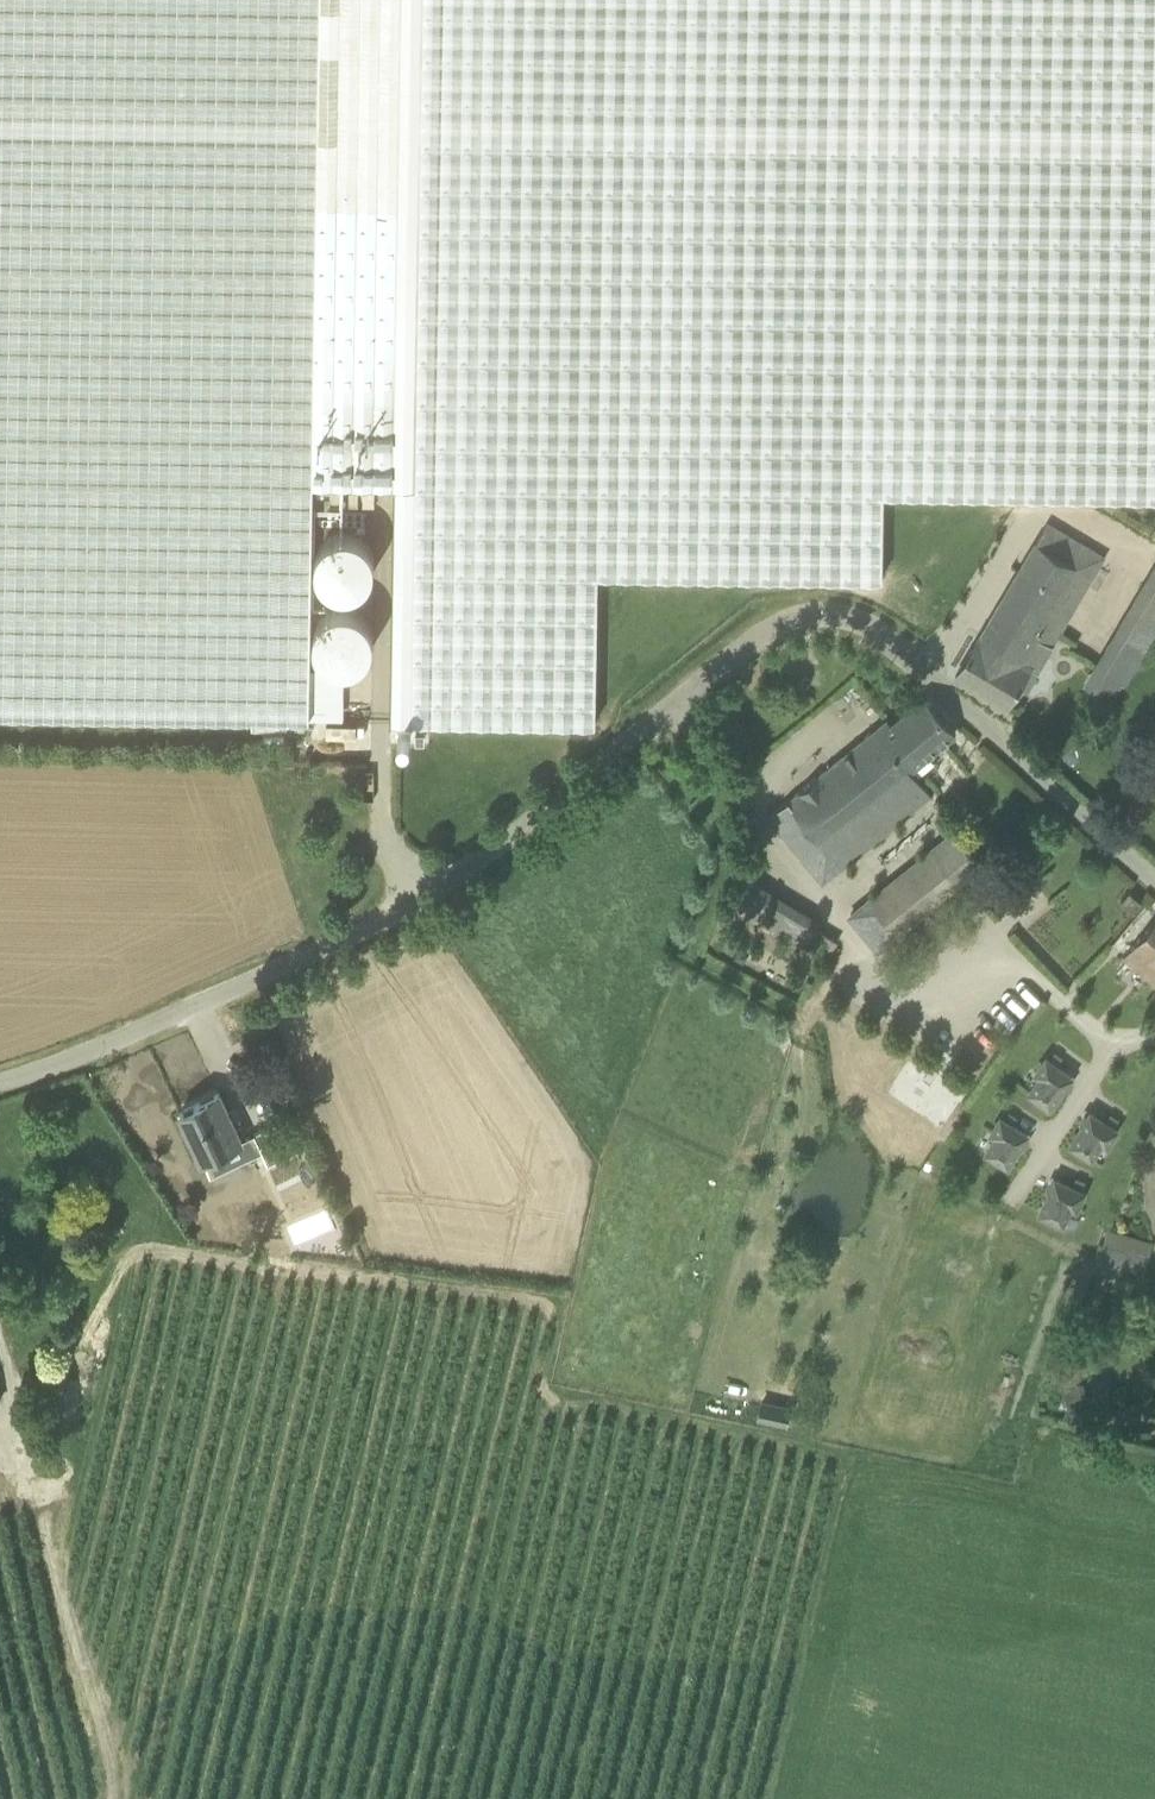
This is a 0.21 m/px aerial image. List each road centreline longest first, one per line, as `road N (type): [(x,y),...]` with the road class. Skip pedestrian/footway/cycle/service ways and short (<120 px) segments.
road 1 (unclassified): [(0,1084),(83,1058),(377,928),(447,886),(768,631),(804,617),(841,617),(879,632),(1154,881)]

